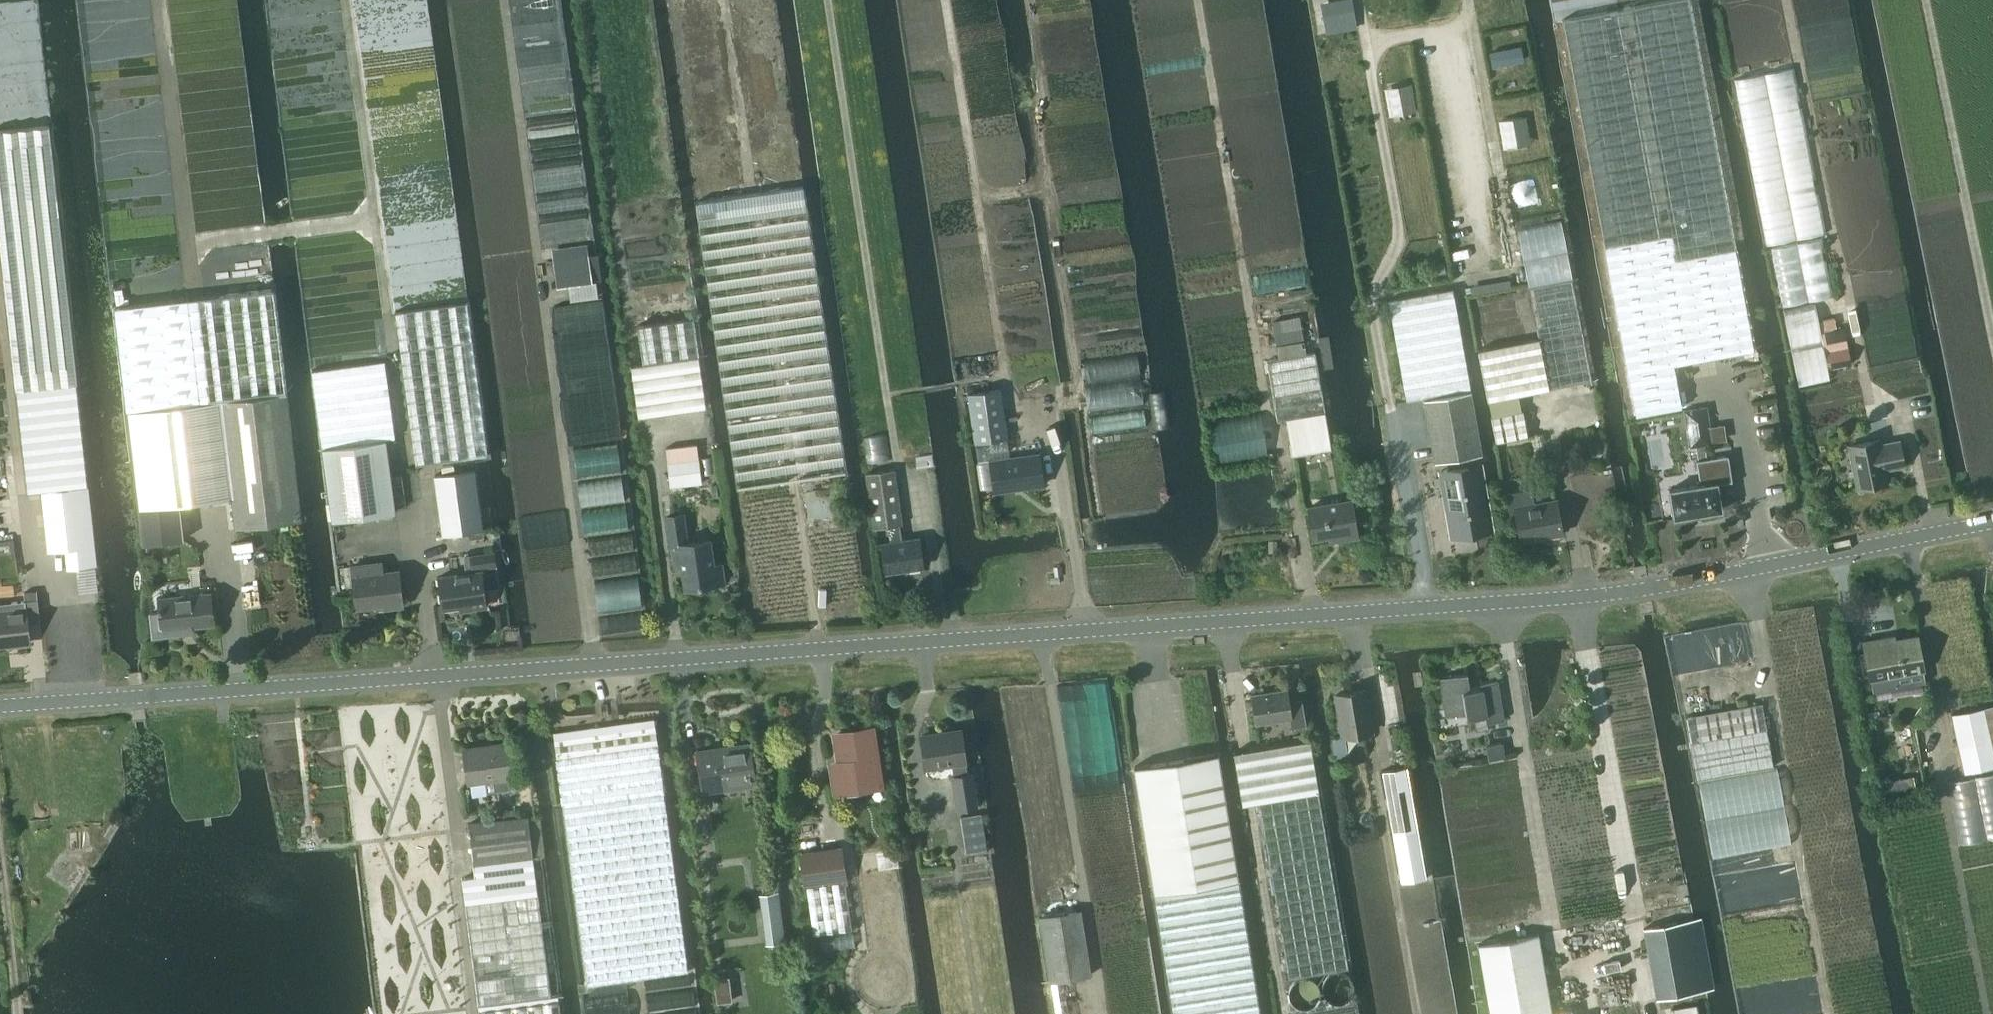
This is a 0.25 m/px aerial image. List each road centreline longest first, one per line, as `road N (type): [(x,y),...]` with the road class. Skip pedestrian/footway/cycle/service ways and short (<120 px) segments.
road 1 (unclassified): [(0,706),(1428,607),(1668,585),(1992,524)]
road 2 (track): [(1031,0),(1044,88),(1036,116),(1080,398),(1011,409),(946,0)]
road 3 (track): [(593,666),(504,0)]
road 4 (track): [(418,551),(347,0)]
road 5 (track): [(931,535),(900,473),(827,0)]
road 6 (track): [(1992,344),(1927,0)]
road 7 (track): [(1529,336),(1466,0)]
road 8 (track): [(1370,323),(1399,234),(1359,0)]
road 9 (track): [(1249,306),(1196,0)]
road 10 (track): [(1987,1013),(1935,734)]
road 11 (track): [(22,494),(0,299)]
road 12 (track): [(475,1013),(457,875)]

